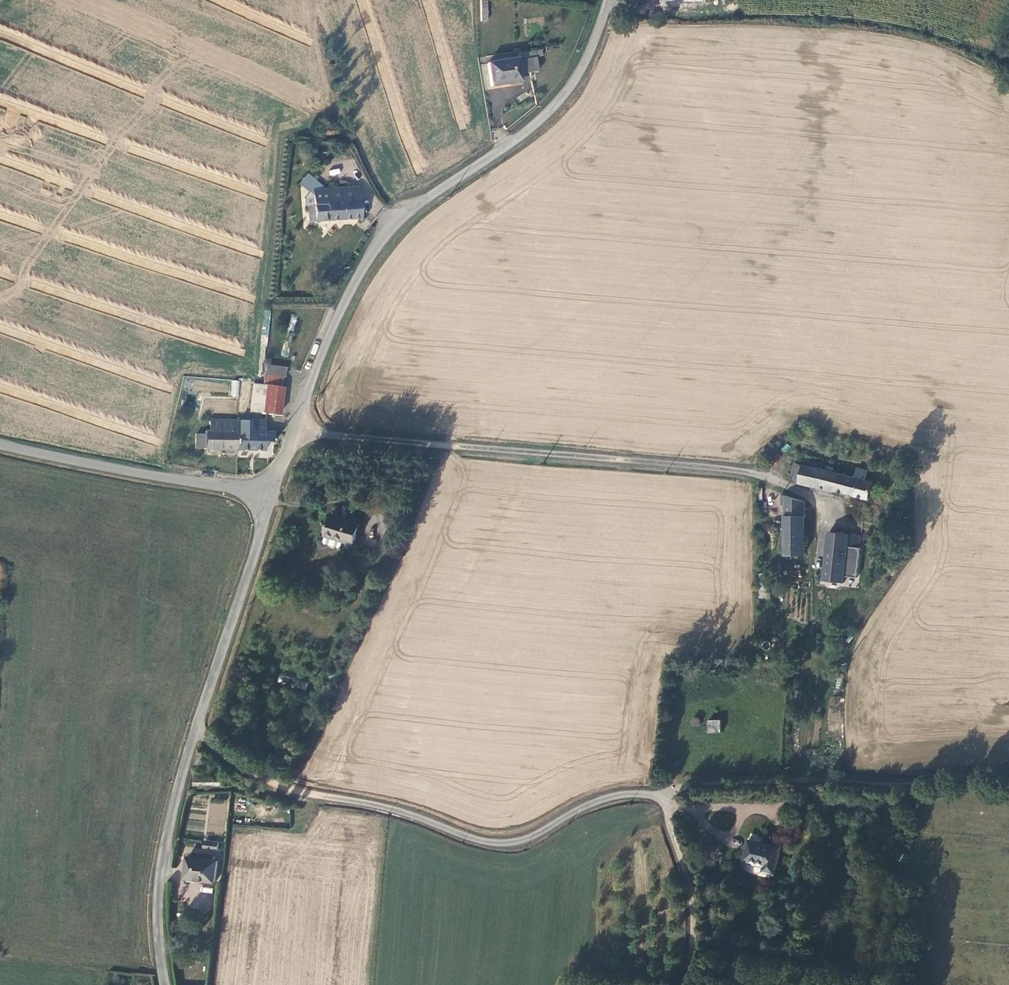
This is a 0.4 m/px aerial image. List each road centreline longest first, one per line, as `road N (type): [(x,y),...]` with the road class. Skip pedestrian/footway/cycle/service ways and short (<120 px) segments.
road 1 (tertiary): [(294,431),(340,311),(385,234),(549,112),(580,71),(607,0)]
road 2 (unclassified): [(294,431),(751,473),(818,501)]
road 3 (unclassified): [(194,731),(284,786),(402,812),(478,840),(528,838),(618,796),(664,798)]
road 4 (tertiary): [(0,444),(268,497)]
road 5 (tertiary): [(194,731),(155,899),(166,984)]
road 6 (tertiary): [(268,497),(194,731)]
road 7 (track): [(664,798),(692,899),(686,984)]

